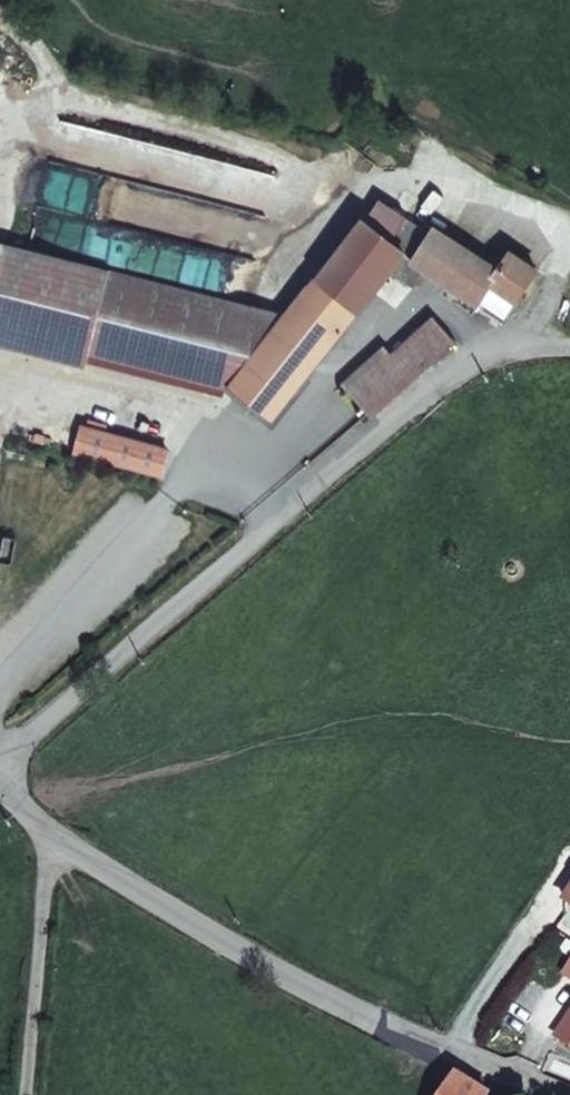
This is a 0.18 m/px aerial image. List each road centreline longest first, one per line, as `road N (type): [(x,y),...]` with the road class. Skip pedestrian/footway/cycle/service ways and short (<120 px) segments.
road 1 (unclassified): [(0,787),(285,529),(494,368),(569,356)]
road 2 (unclassified): [(525,1094),(55,827)]
road 3 (residential): [(55,827),(22,1094)]

